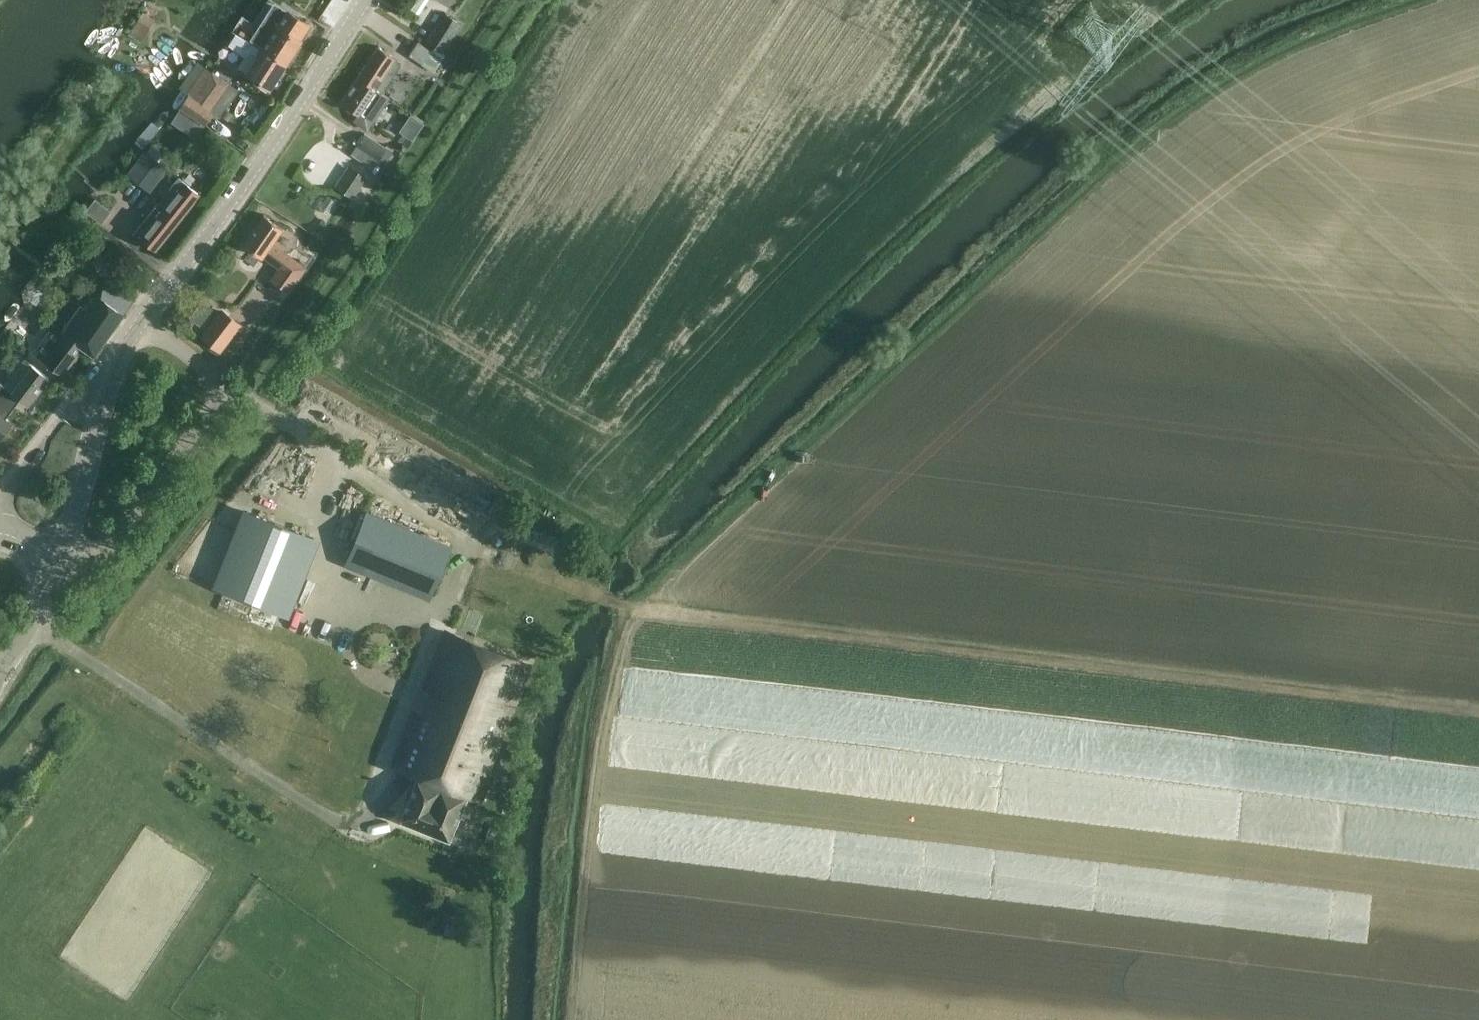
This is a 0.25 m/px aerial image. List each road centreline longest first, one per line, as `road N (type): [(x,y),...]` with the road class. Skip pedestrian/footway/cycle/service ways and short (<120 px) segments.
road 1 (track): [(1478,709),(632,606)]
road 2 (unclassified): [(58,558),(118,354),(367,0)]
road 3 (unclassified): [(0,684),(58,558)]

